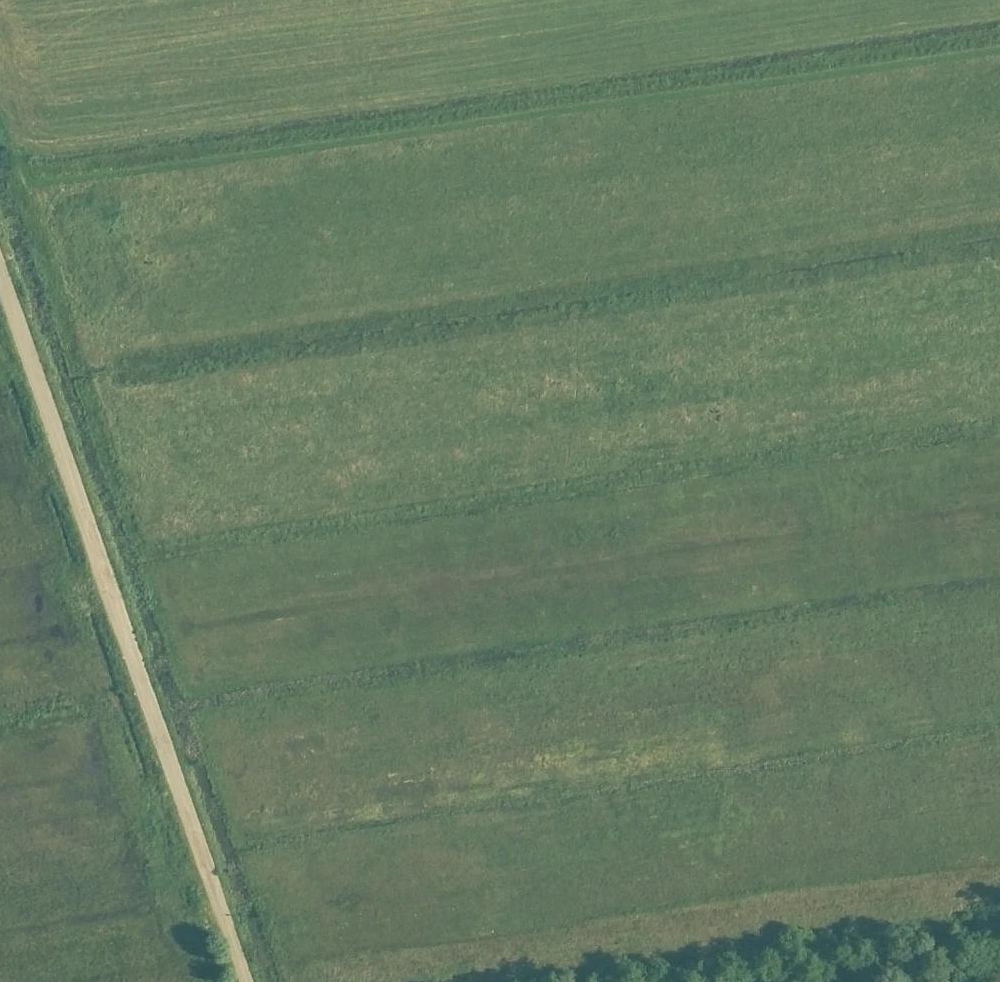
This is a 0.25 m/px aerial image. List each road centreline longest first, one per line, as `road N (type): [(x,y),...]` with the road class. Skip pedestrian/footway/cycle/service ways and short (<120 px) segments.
road 1 (track): [(243,981),(0,266)]

